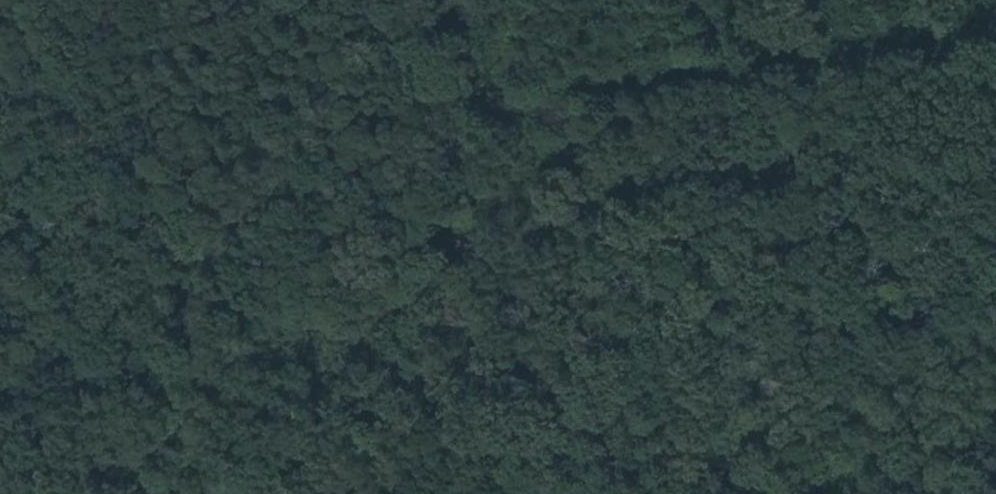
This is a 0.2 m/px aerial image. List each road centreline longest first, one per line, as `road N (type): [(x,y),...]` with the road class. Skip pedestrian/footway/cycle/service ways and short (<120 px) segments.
road 1 (track): [(912,493),(833,306),(794,63),(770,0)]

